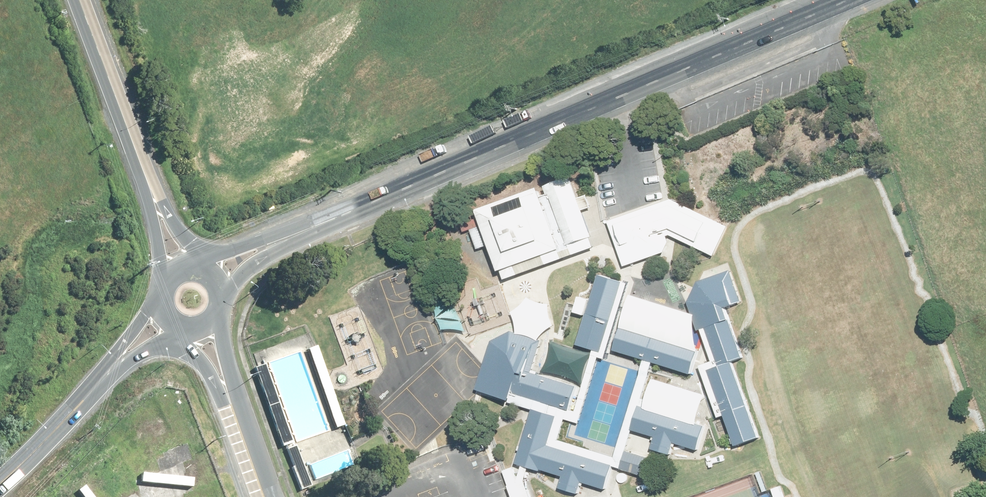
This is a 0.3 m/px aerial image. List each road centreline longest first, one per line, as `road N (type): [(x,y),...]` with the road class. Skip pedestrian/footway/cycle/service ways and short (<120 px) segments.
road 1 (secondary): [(841,0),(277,242)]
road 2 (secondary): [(79,0),(152,197)]
road 3 (secondary): [(124,356),(0,479)]

